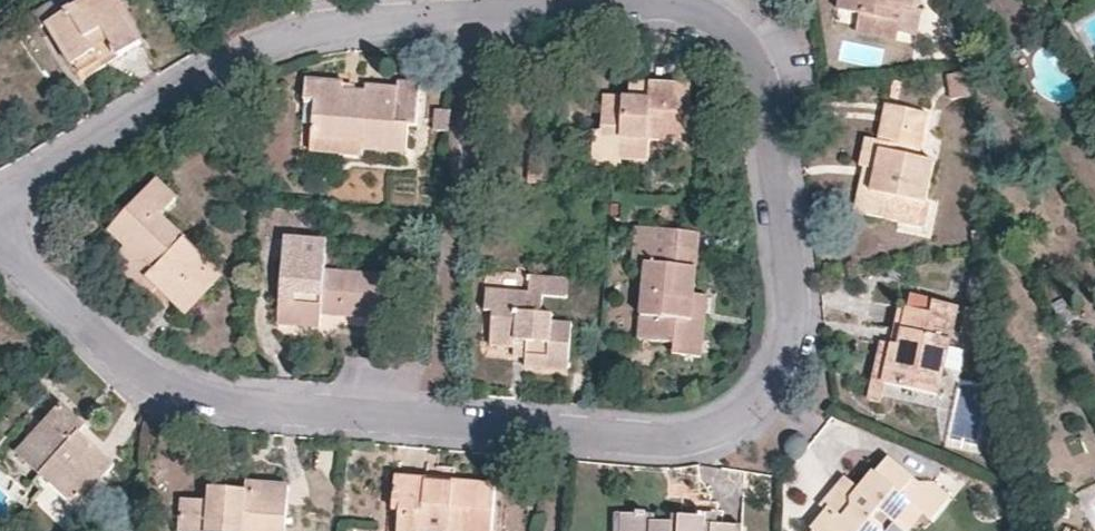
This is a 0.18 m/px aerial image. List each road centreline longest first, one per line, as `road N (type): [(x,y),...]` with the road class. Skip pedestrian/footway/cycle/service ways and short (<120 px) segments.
road 1 (residential): [(0,242),(138,371),(240,410),(657,441),(729,425),(779,379),(788,319),(760,73),(740,39),(714,18),(639,4),(336,26),(256,46)]
road 2 (residential): [(256,46),(0,206)]

